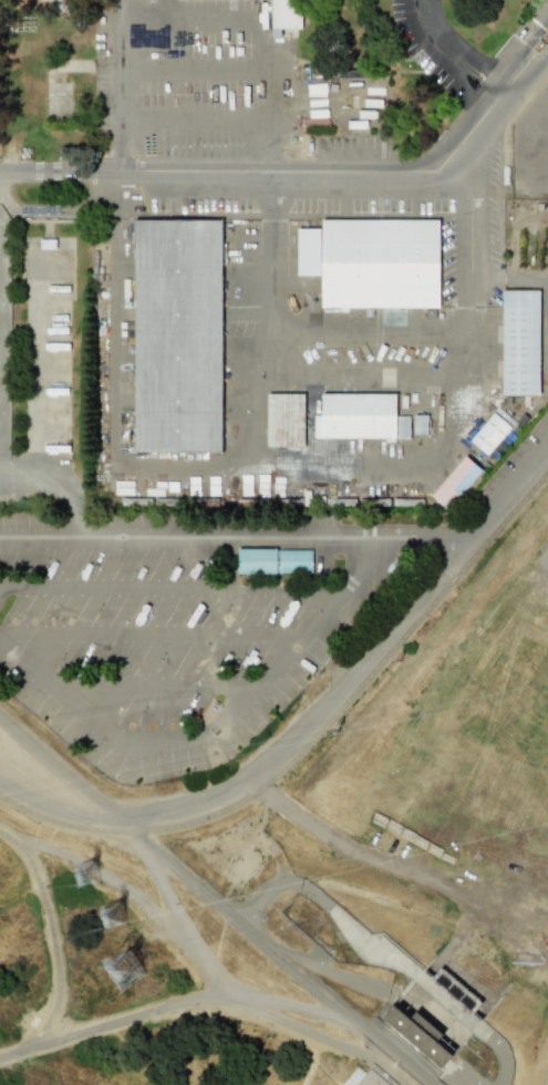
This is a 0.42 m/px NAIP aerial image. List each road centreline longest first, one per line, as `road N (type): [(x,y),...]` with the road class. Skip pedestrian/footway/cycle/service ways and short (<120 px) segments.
road 1 (residential): [(121,814),(208,803),(263,773),(547,449)]
road 2 (track): [(121,814),(0,718)]

